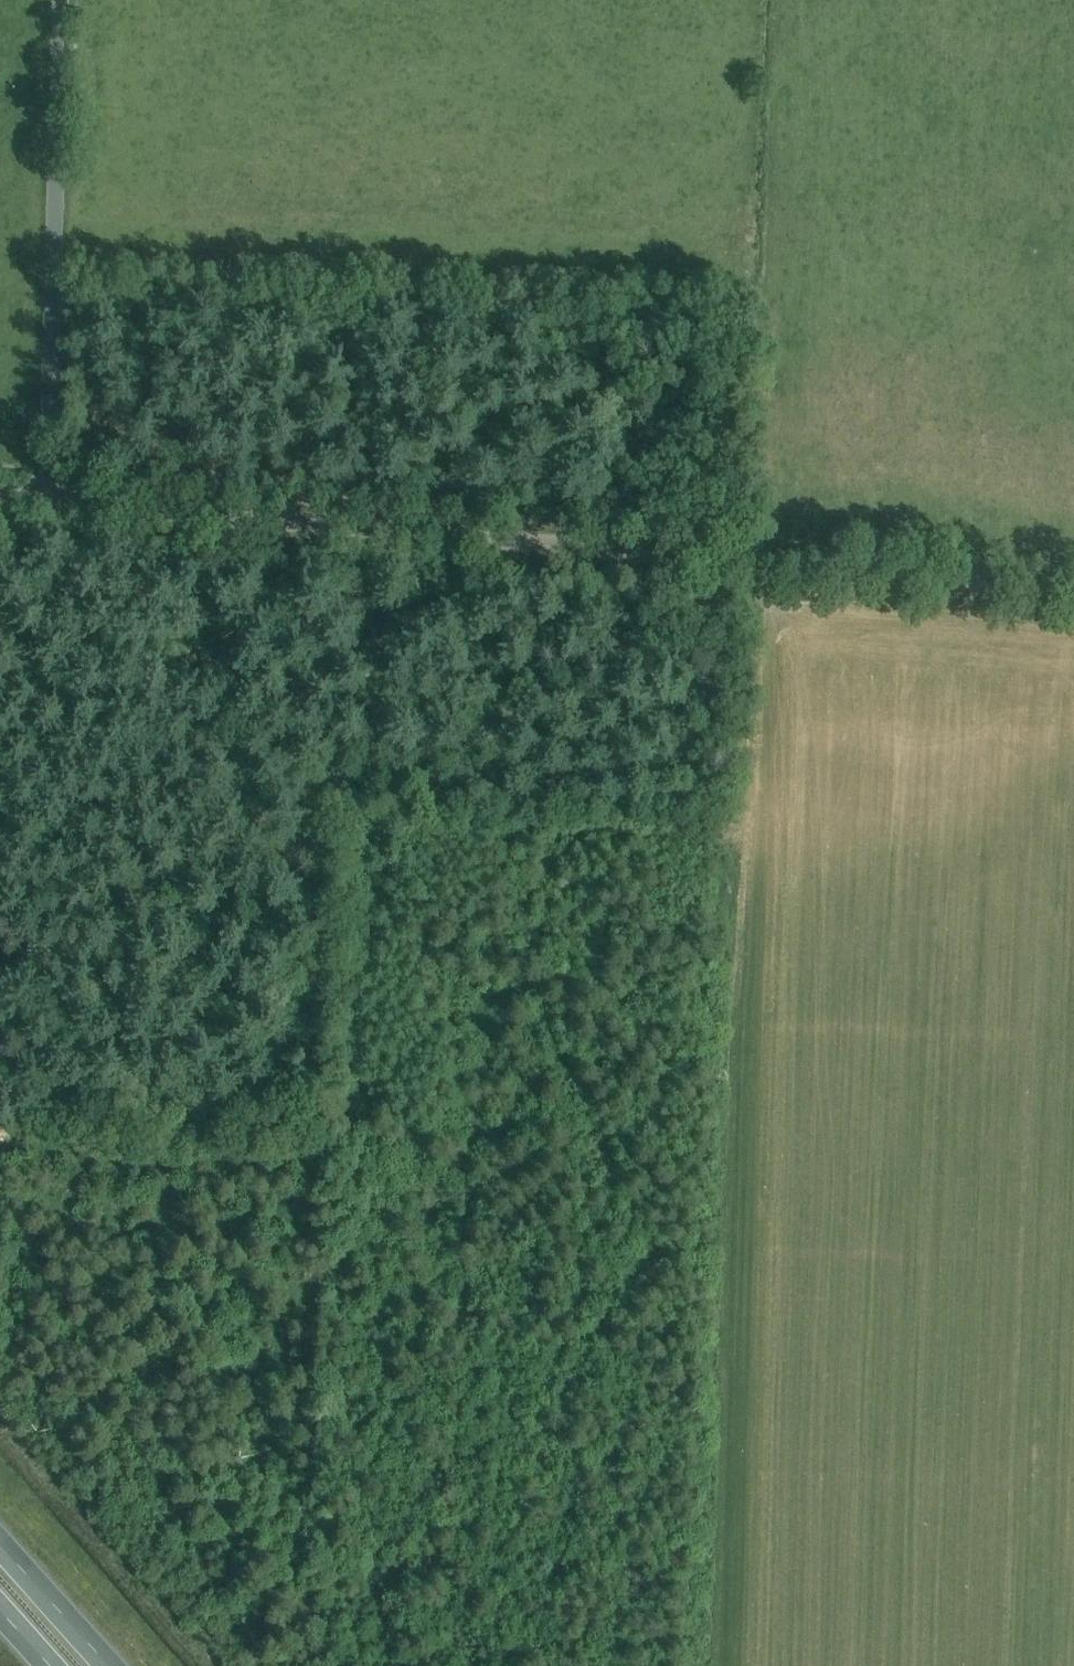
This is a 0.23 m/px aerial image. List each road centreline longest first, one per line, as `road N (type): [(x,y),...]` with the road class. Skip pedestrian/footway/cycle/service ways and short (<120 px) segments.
road 1 (tertiary): [(1073,587),(0,496)]
road 2 (trunk): [(109,1665),(0,1543)]

